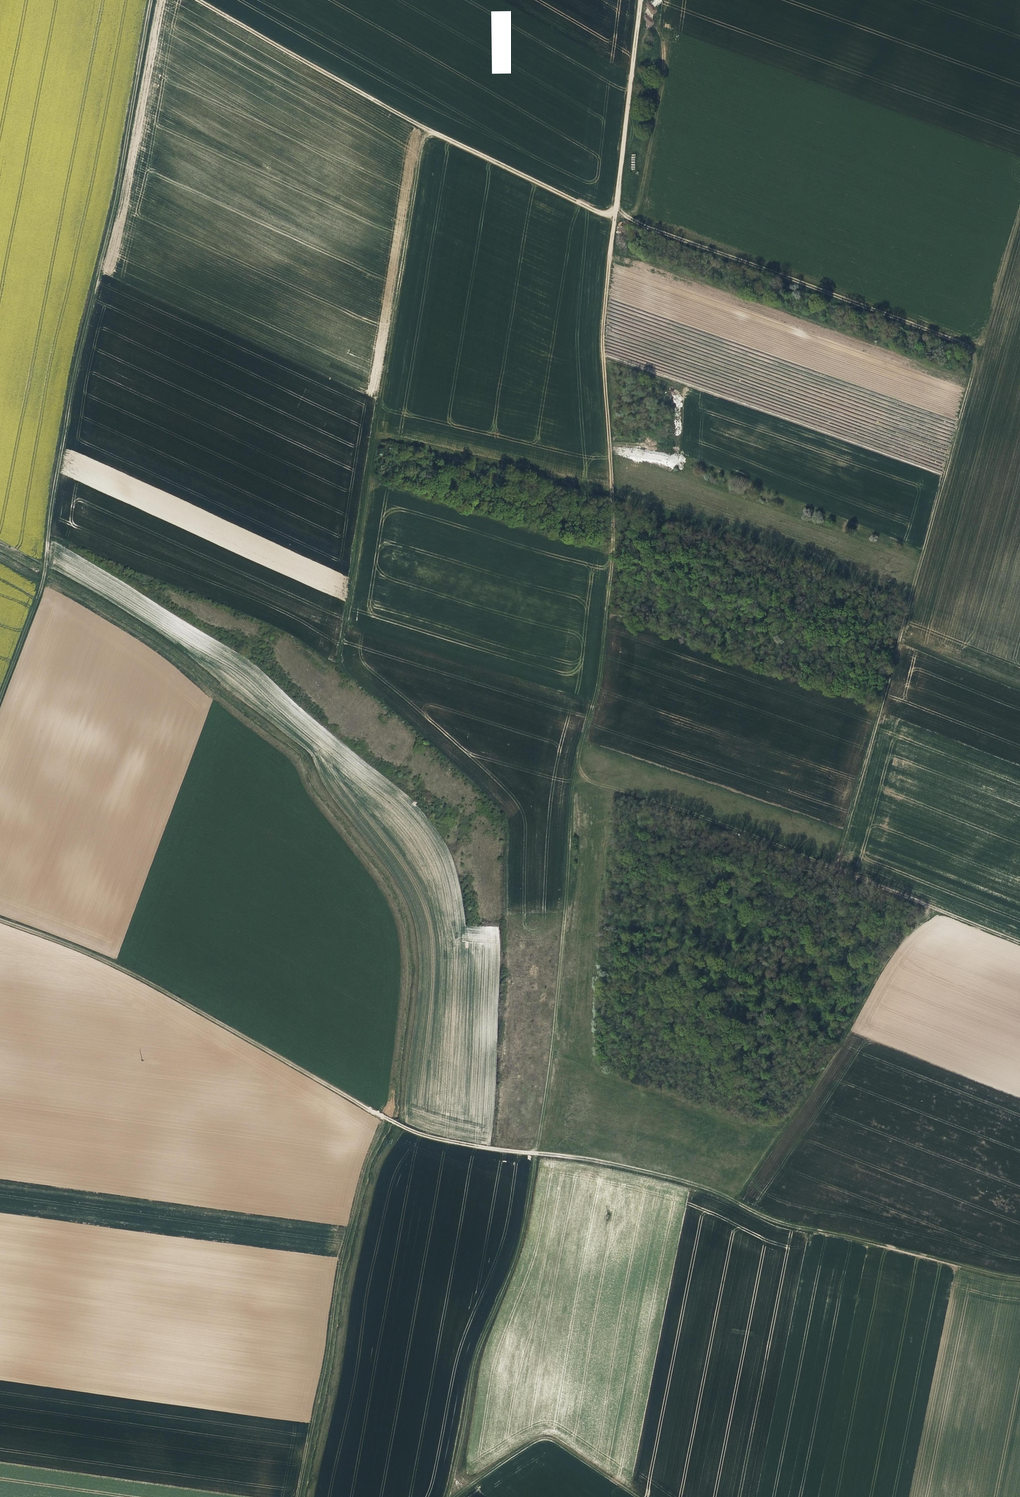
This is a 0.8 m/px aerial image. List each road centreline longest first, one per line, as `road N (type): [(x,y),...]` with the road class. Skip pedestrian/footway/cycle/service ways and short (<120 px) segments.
road 1 (track): [(447,1496),(478,1351),(527,1224),(552,1060),(576,767),(600,673),(608,600),(613,496),(604,340),(616,215),(960,343),(976,359),(837,869)]
road 2 (track): [(0,922),(132,973),(415,1133),(708,1187),(771,1218),(1019,1279)]
road 3 (track): [(151,0),(47,561),(0,701)]
road 4 (track): [(643,0),(616,215),(427,127),(203,0)]
road 5 (track): [(346,625),(427,127)]
road 6 (track): [(1019,943),(575,777)]
road 7 (track): [(299,1496),(352,1229),(388,1117)]
road 8 (track): [(635,220),(664,67),(645,0)]
road 9 (track): [(636,1496),(544,1439),(456,1496)]

